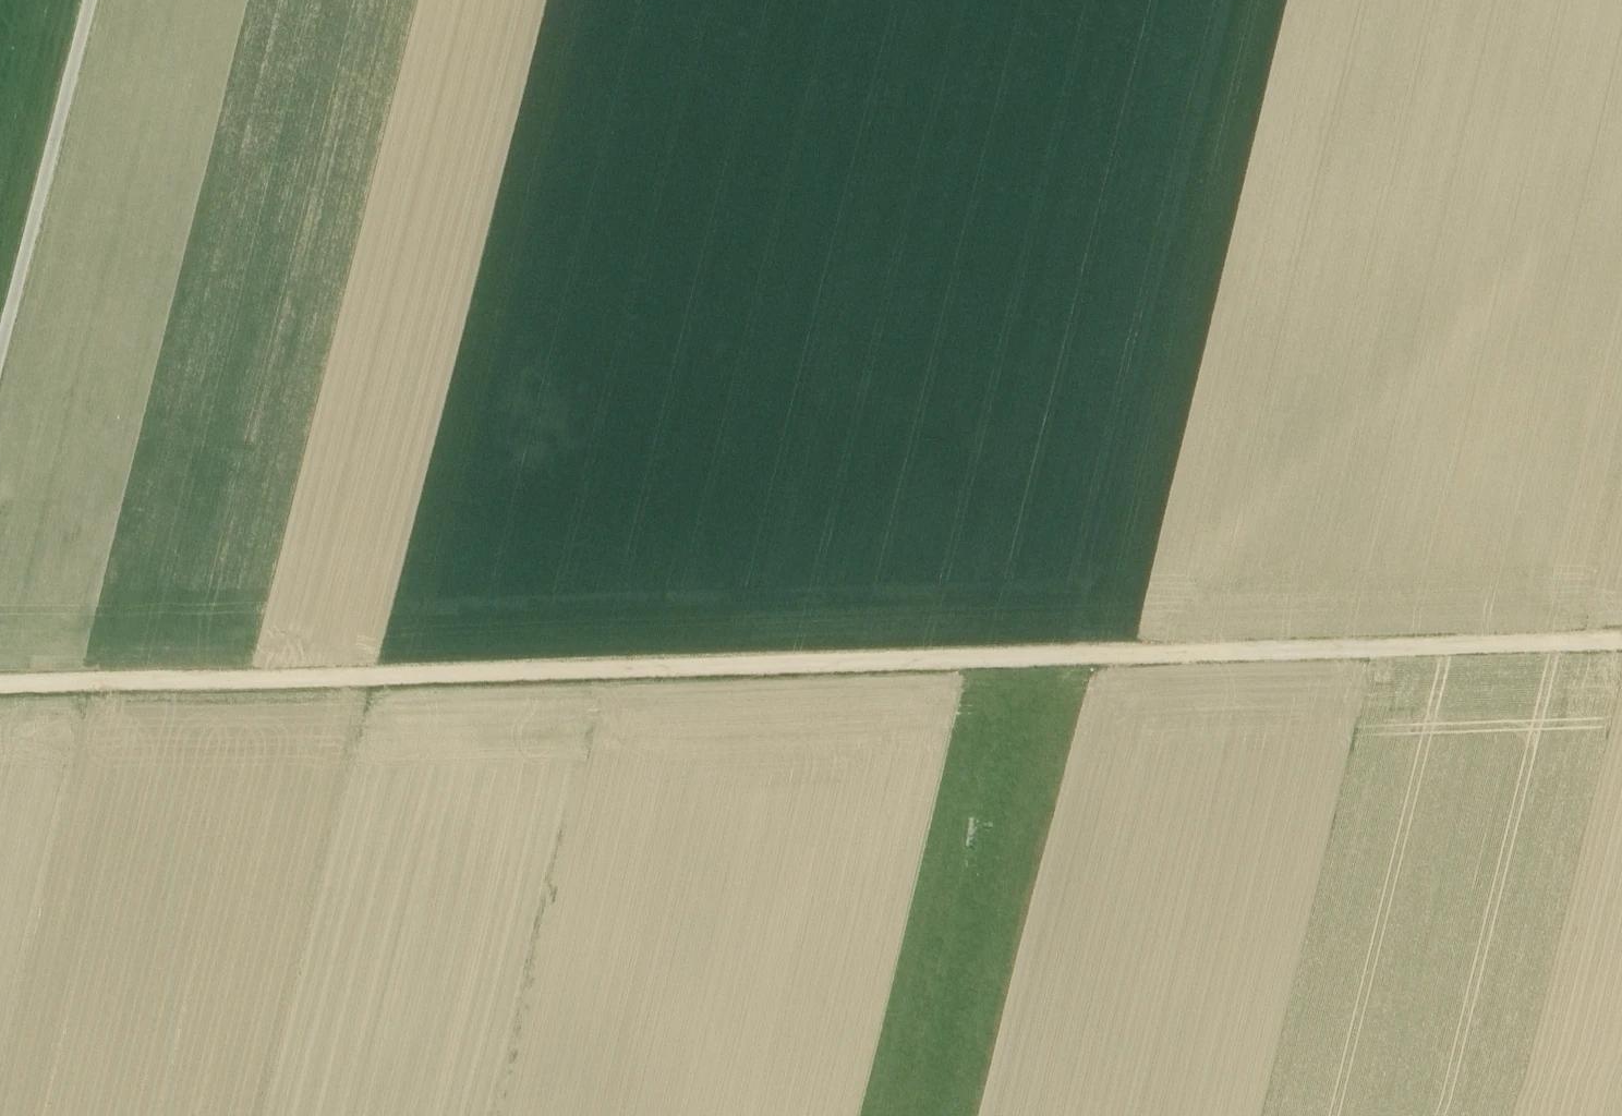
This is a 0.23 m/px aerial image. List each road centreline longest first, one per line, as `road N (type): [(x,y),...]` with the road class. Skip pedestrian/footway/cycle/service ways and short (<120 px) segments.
road 1 (track): [(1621,633),(0,685)]
road 2 (track): [(95,0),(0,373)]

